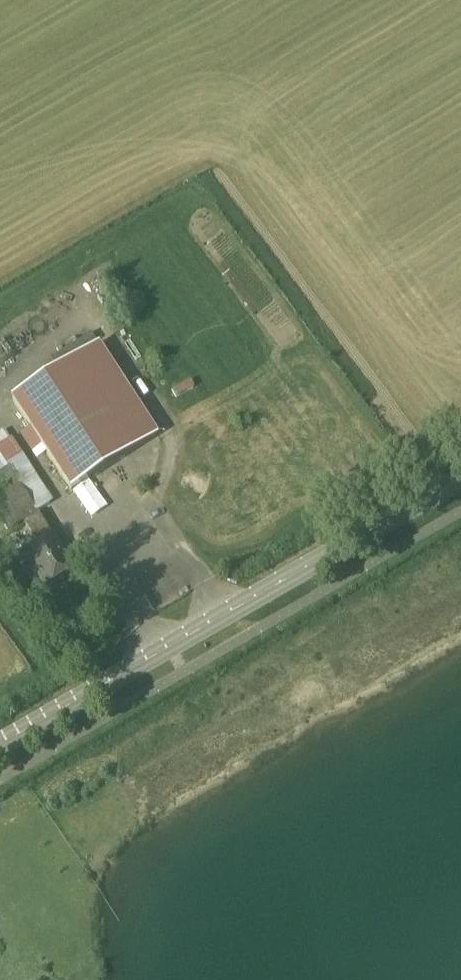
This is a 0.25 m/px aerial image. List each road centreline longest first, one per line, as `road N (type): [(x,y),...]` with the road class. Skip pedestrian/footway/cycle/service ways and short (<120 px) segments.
road 1 (secondary): [(0,744),(460,478)]

